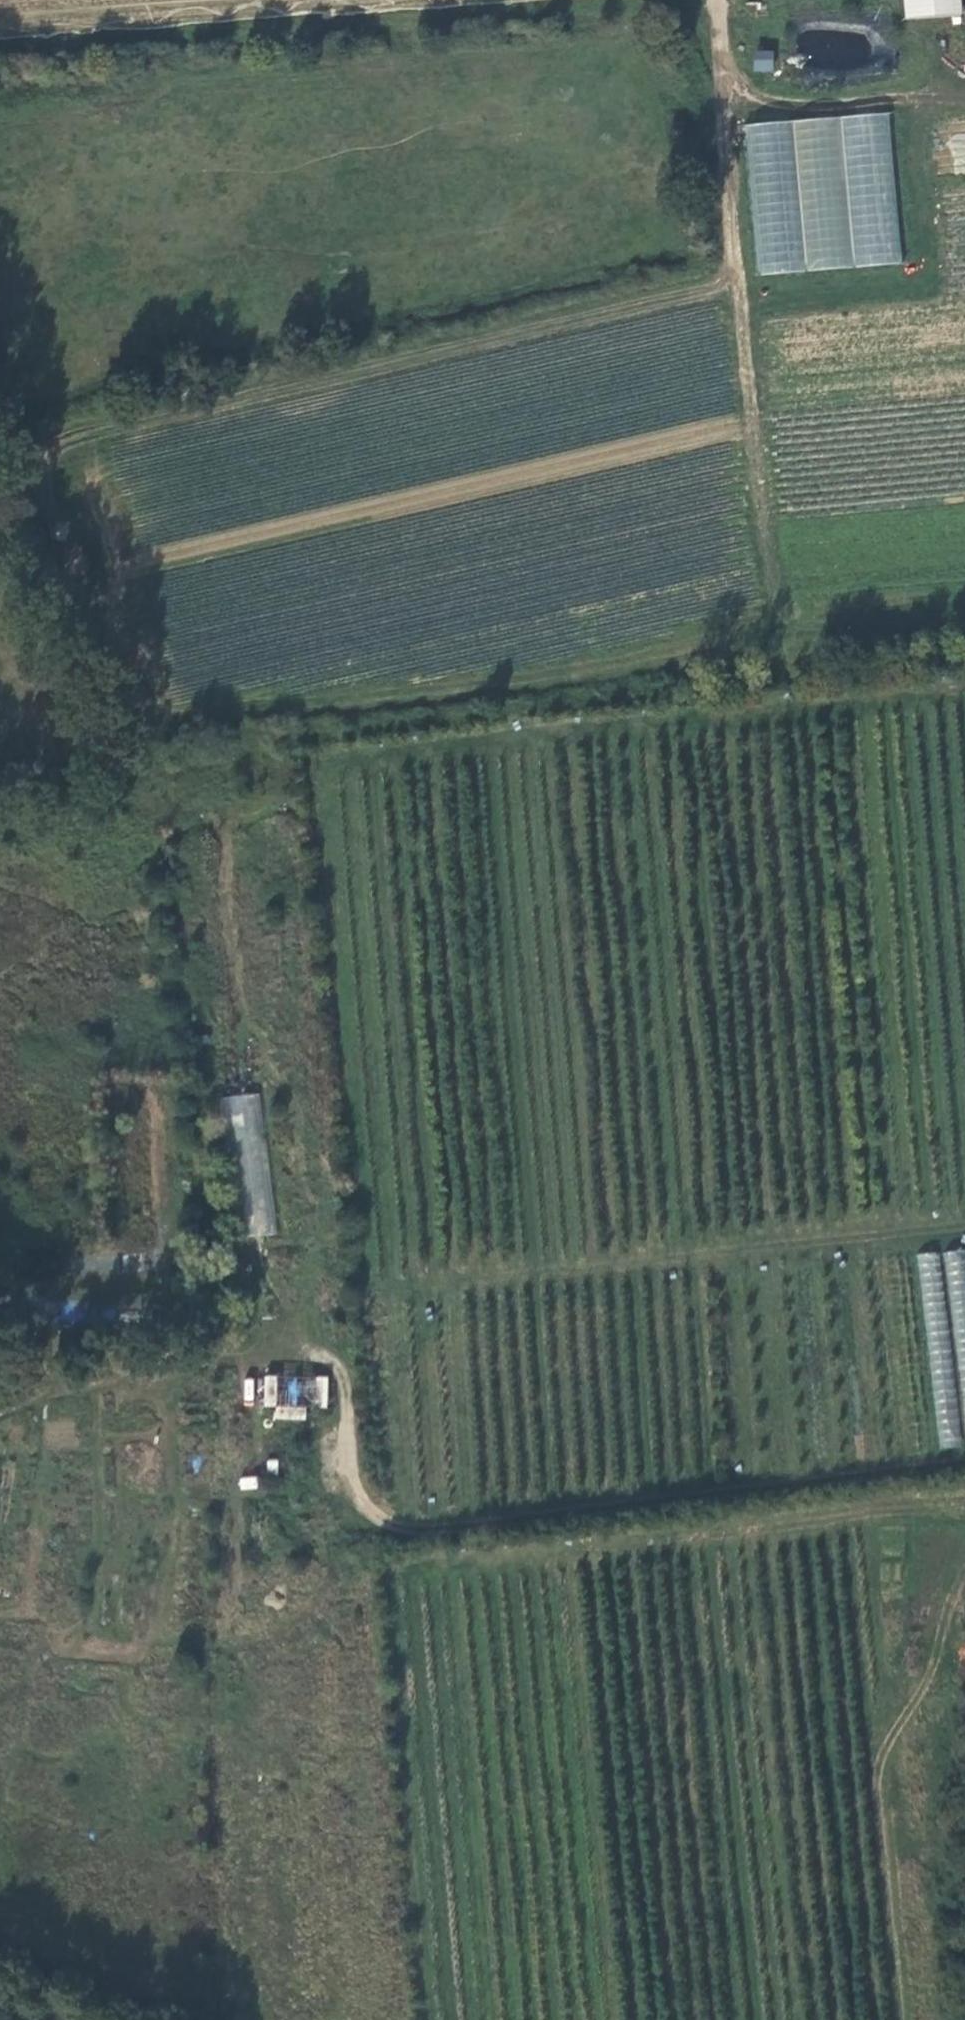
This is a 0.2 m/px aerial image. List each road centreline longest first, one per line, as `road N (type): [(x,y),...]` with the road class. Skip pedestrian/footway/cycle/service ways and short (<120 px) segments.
road 1 (track): [(964,1463),(470,1528),(397,1529),(373,1520),(356,1494),(348,1387),(334,1358),(312,1349)]

